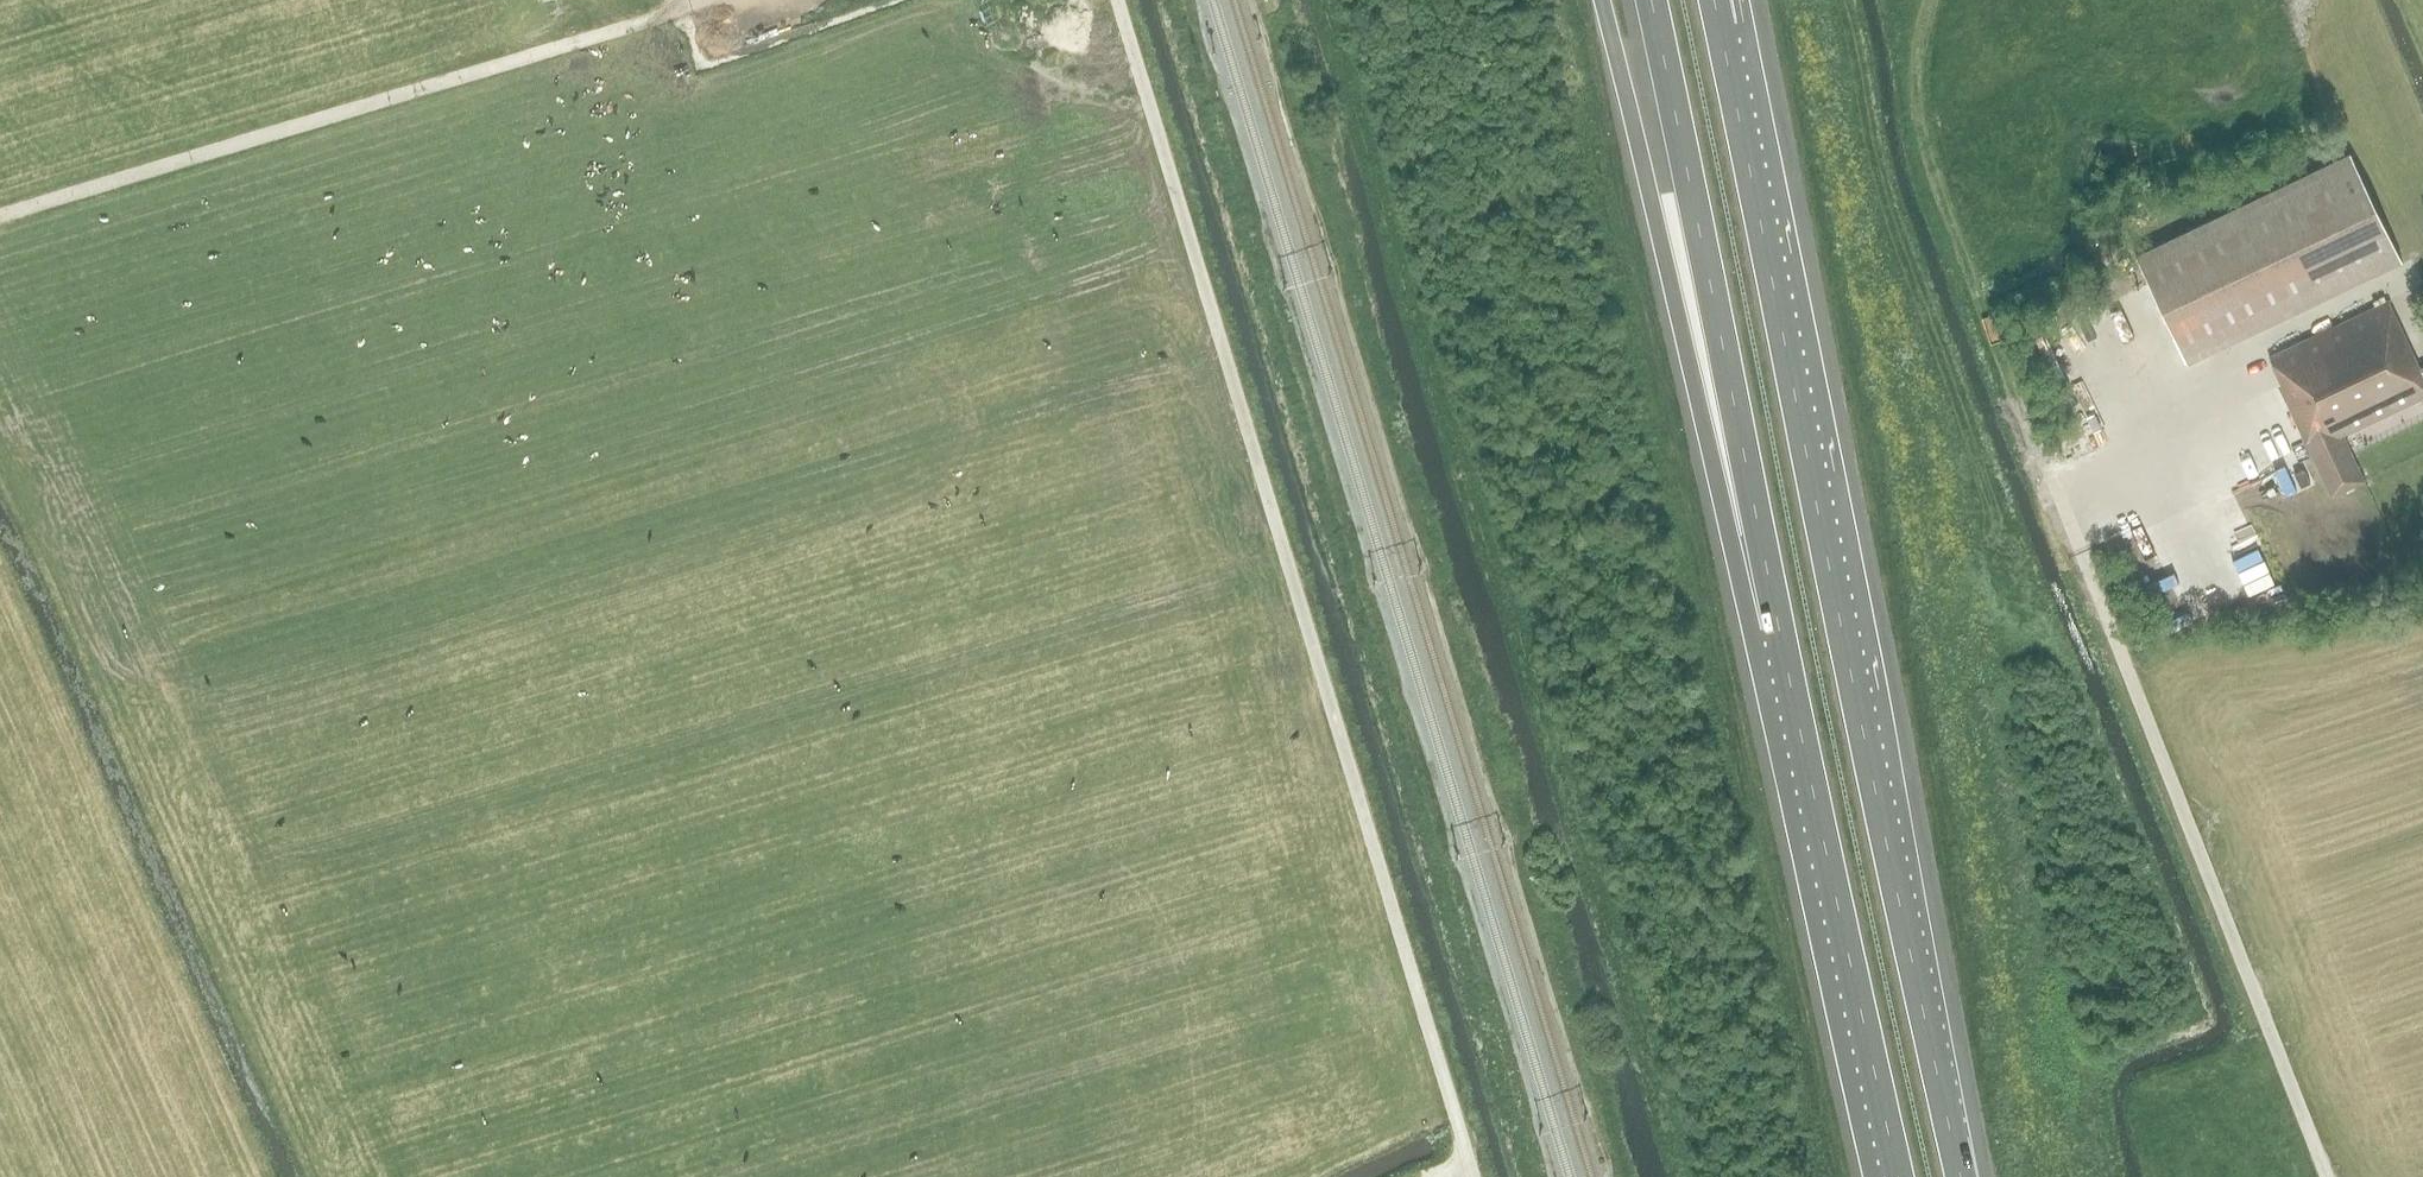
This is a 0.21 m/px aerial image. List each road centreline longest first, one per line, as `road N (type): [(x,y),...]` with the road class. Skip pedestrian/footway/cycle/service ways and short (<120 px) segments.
road 1 (motorway): [(1966,1176),(1743,138)]
road 2 (motorway): [(1600,0),(1742,591),(1811,778)]
road 3 (motorway): [(1651,0),(1811,778)]
road 4 (unclassified): [(2328,1176),(2056,482)]
road 5 (track): [(0,218),(681,10)]
road 6 (track): [(2056,482),(2009,383),(1927,151),(1917,74),(1932,0)]
road 7 (motorway): [(1811,778),(1903,1176)]
road 8 (track): [(681,10),(703,67),(901,0)]
road 9 (motorway): [(1743,138),(1716,0)]
road 10 (motorway): [(1743,138),(1742,0)]

